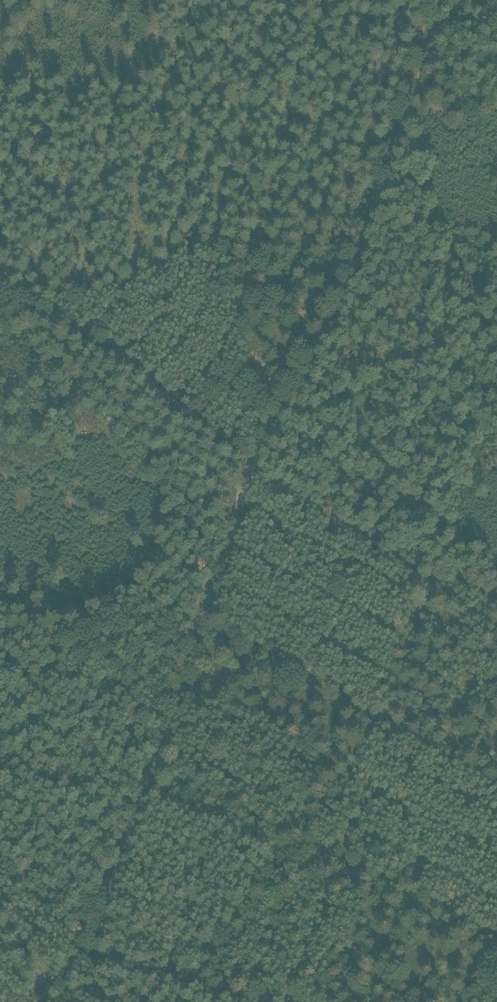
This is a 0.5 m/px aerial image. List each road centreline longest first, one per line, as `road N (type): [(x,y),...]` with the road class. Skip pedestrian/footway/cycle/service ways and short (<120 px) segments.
road 1 (track): [(253,467),(87,949)]
road 2 (track): [(0,314),(95,354),(253,467)]
road 3 (track): [(496,631),(253,467)]
road 4 (track): [(87,949),(0,858)]

